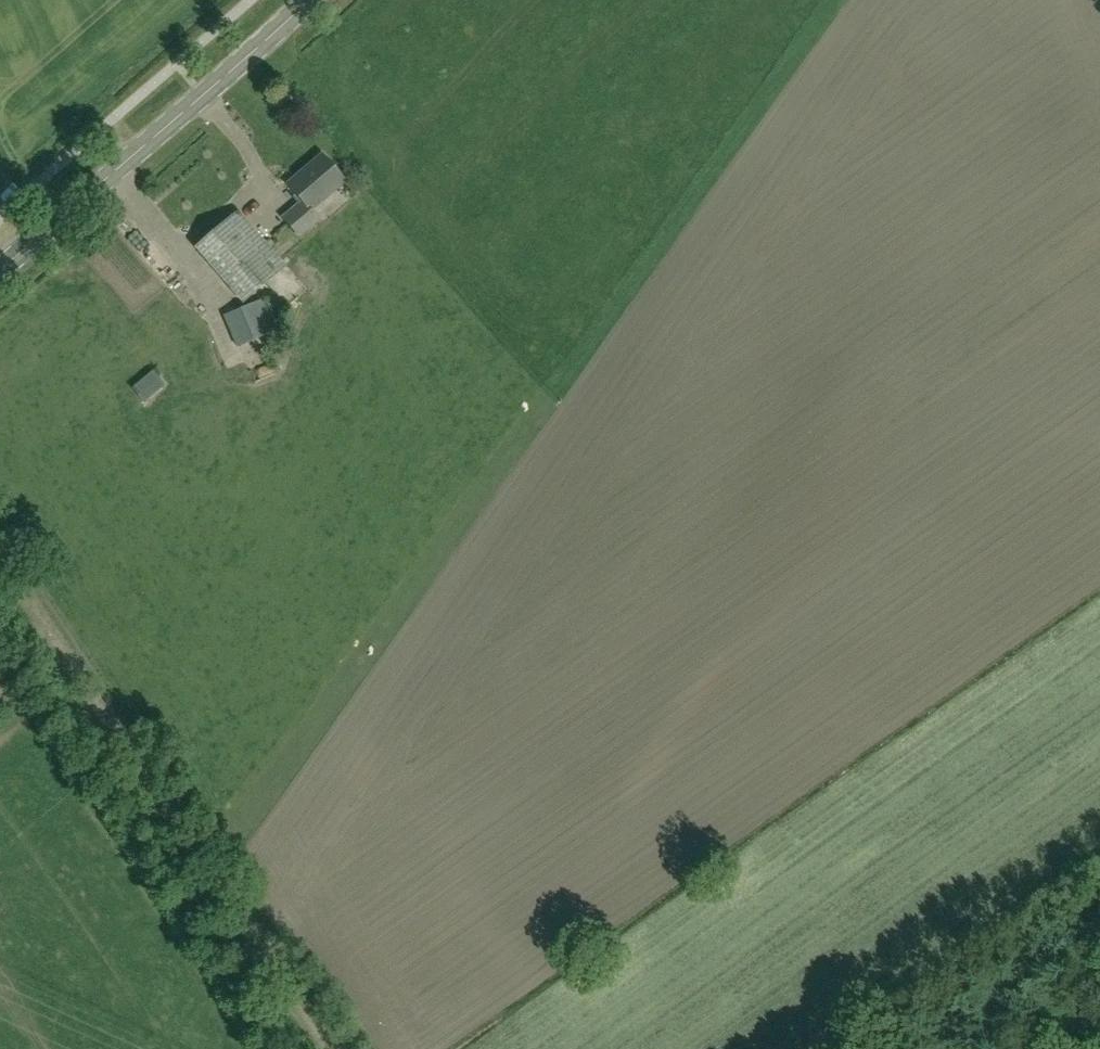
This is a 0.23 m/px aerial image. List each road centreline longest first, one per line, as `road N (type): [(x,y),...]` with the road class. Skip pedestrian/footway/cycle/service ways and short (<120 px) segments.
road 1 (track): [(329,1048),(0,554)]
road 2 (tertiary): [(0,270),(310,0)]

